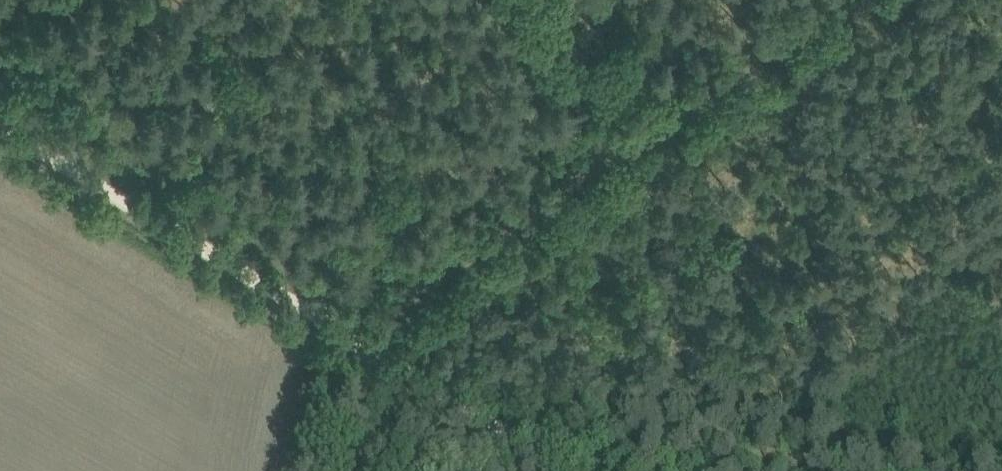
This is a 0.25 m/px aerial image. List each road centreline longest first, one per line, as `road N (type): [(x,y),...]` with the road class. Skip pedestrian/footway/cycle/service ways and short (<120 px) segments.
road 1 (track): [(339,337),(618,141),(527,0)]
road 2 (track): [(339,337),(0,120)]
road 3 (track): [(561,470),(339,337)]
road 4 (track): [(618,141),(816,0)]

